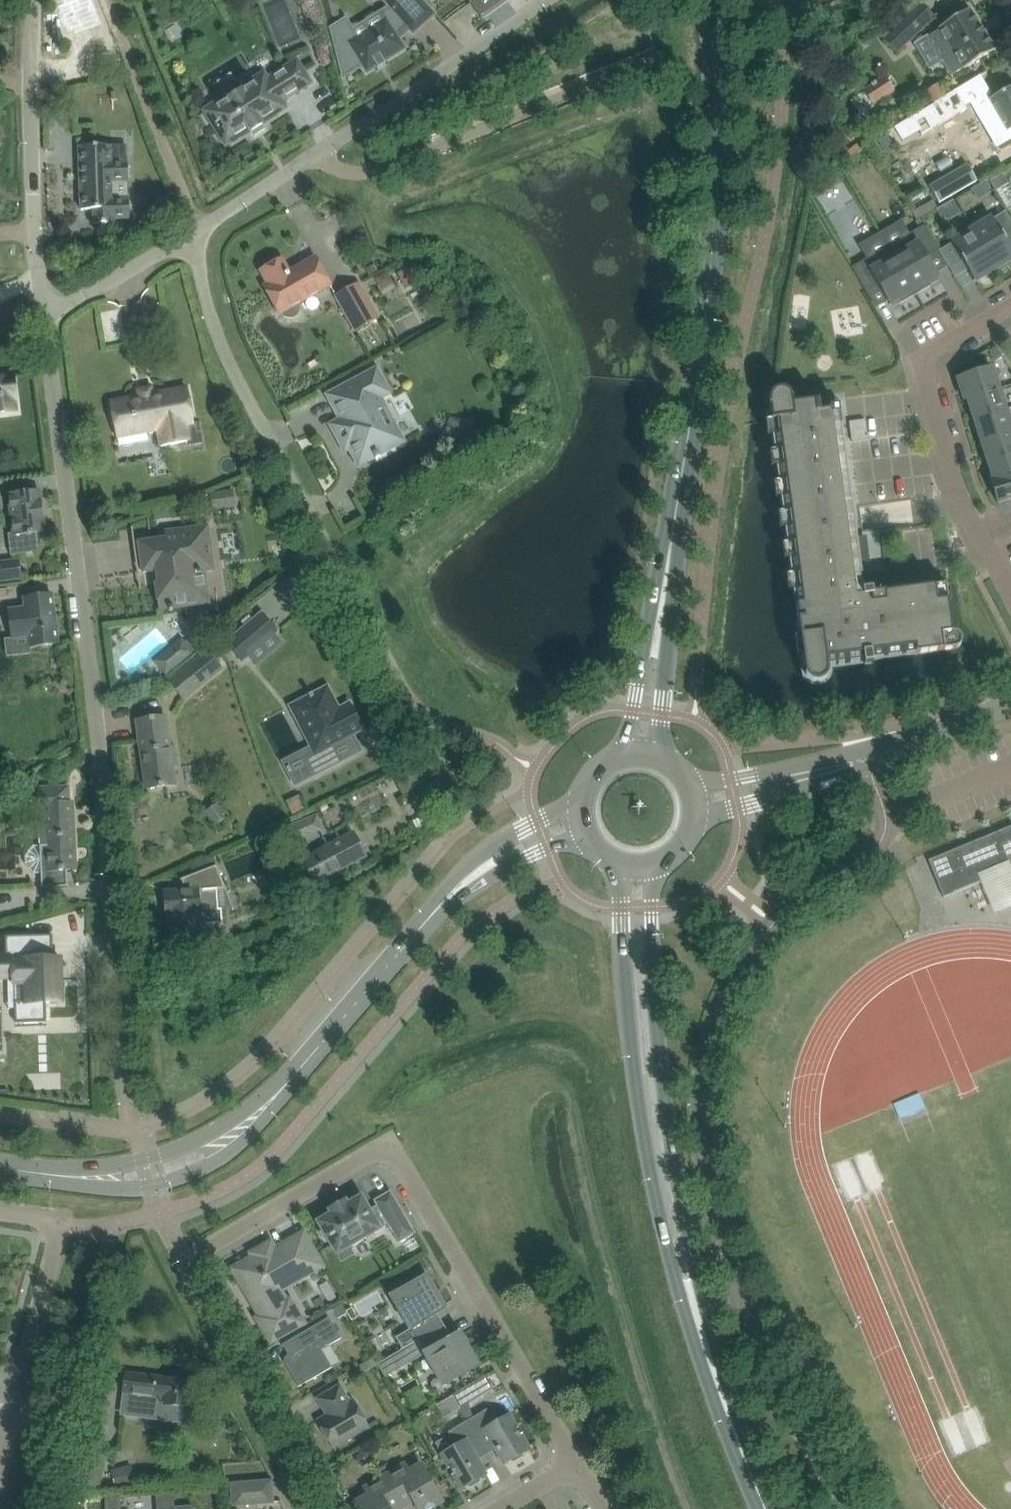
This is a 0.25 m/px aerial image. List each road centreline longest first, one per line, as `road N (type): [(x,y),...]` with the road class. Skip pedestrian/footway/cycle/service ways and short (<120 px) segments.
road 1 (residential): [(319,1508),(186,1261),(376,1150),(400,1156),(576,1466)]
road 2 (residential): [(860,1508),(733,1278),(713,1225),(701,1099),(708,1042),(742,962),(827,881),(878,851),(888,812),(868,757)]
road 3 (residential): [(139,1113),(48,311)]
road 4 (secondary): [(662,605),(701,357),(713,205),(712,0)]
road 5 (tertiary): [(0,1167),(128,1177),(235,1133),(305,1065),(422,923),(479,870)]
road 6 (residential): [(438,763),(219,322),(194,224)]
road 7 (secondary): [(612,860),(645,1137),(675,1275),(702,1336)]
road 8 (secondary): [(702,1336),(658,1031),(655,865)]
road 9 (residential): [(194,224),(543,0)]
road 10 (residential): [(1010,315),(944,352),(931,369),(929,389),(966,509),(1010,596)]
road 11 (residential): [(48,311),(34,198),(32,0)]
road 12 (residential): [(0,1453),(58,1221),(0,1214)]
road 13 (secondary): [(761,1508),(702,1336)]
road 14 (residential): [(48,311),(194,224)]
road 15 (secondary): [(662,605),(621,760)]
road 16 (secondary): [(662,762),(662,605)]
road 17 (residential): [(1010,704),(868,757)]
road 18 (residential): [(693,825),(830,773)]
road 19 (residential): [(830,773),(770,770),(688,786)]
road 20 (tertiary): [(585,799),(500,842),(479,870)]

